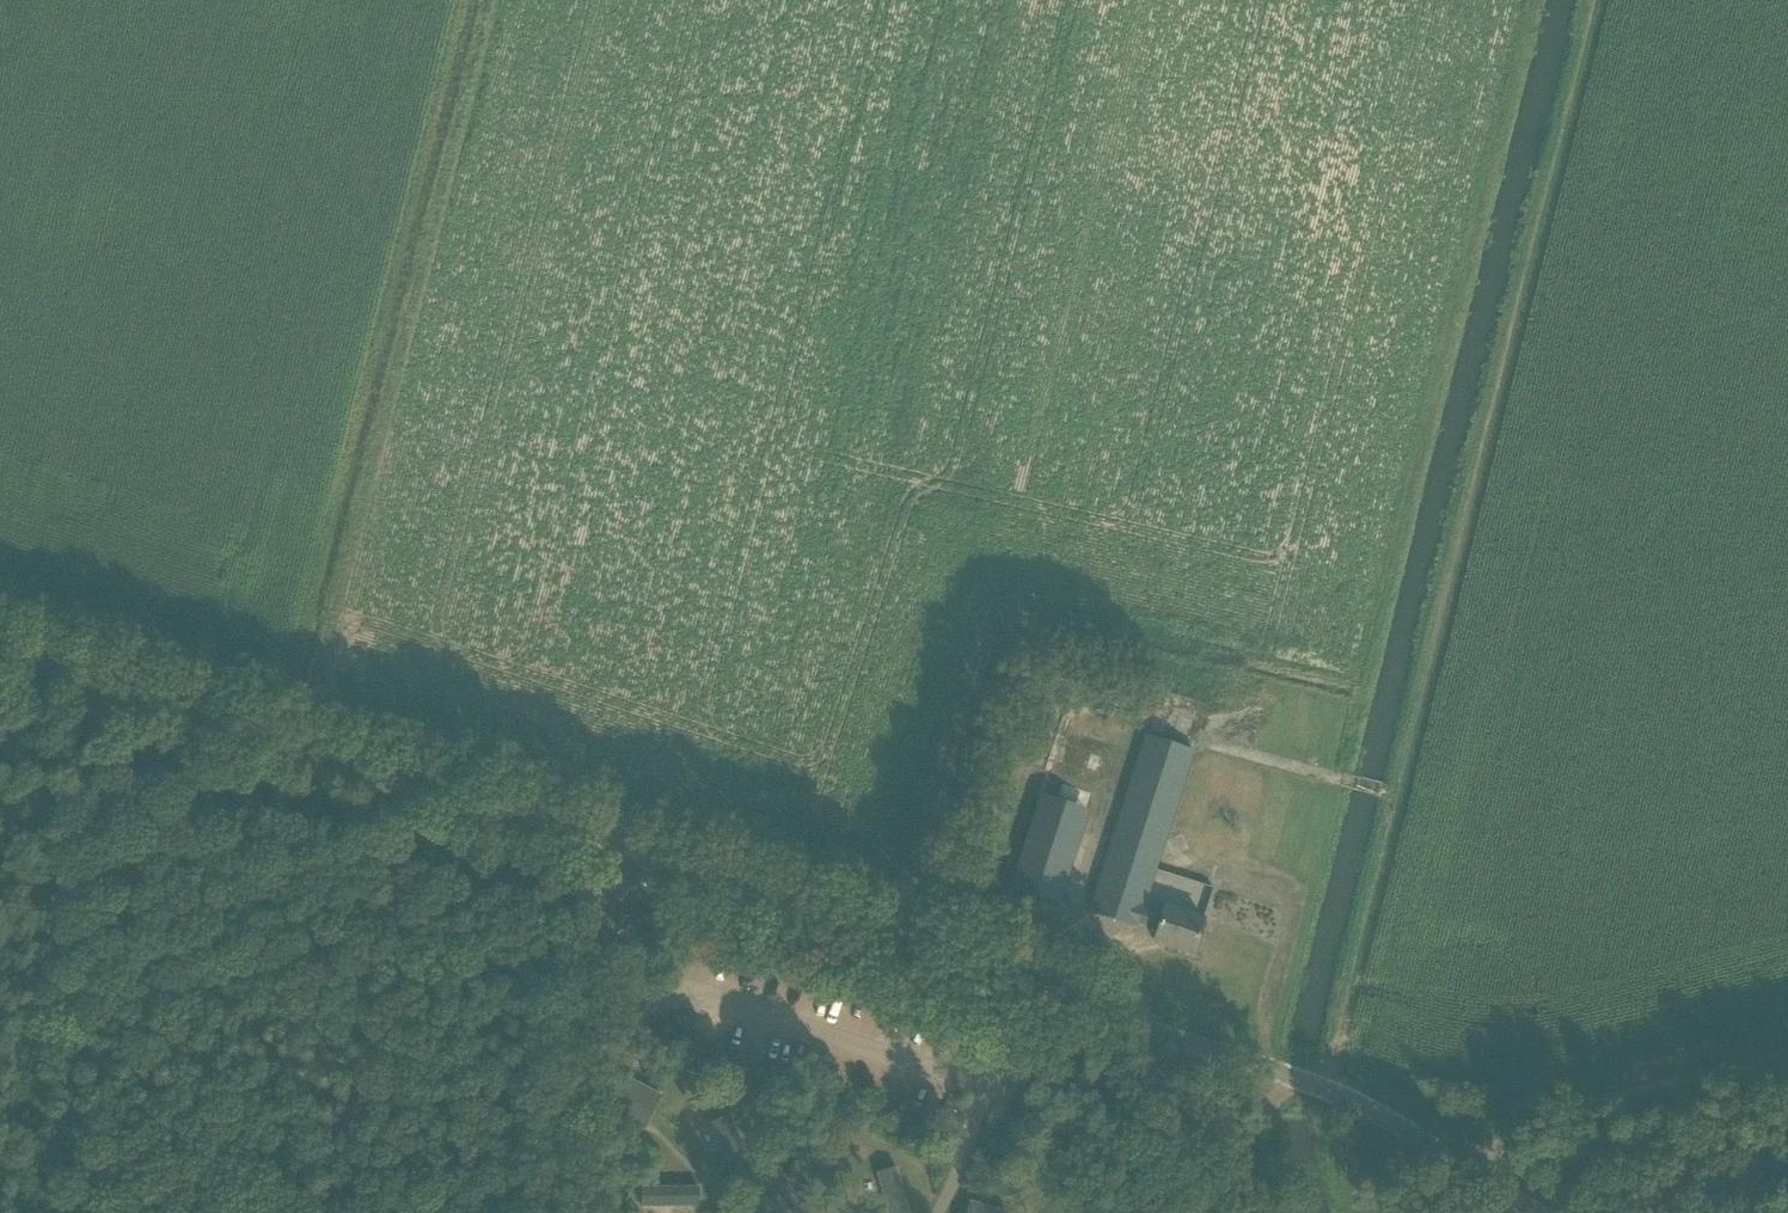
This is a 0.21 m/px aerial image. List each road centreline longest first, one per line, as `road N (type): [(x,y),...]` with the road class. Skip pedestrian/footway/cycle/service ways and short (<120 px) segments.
road 1 (unclassified): [(621,872),(0,671)]
road 2 (unclassified): [(1152,1031),(621,872)]
road 3 (unclassified): [(1560,1212),(1400,1113),(1152,1031)]
road 4 (unclassified): [(563,1212),(621,872)]
road 5 (track): [(1489,1165),(1526,1148),(1787,1078)]
road 6 (unclassified): [(1203,1212),(1152,1031)]
road 7 (track): [(1201,1207),(1266,1111),(1277,1086),(1267,1071)]

